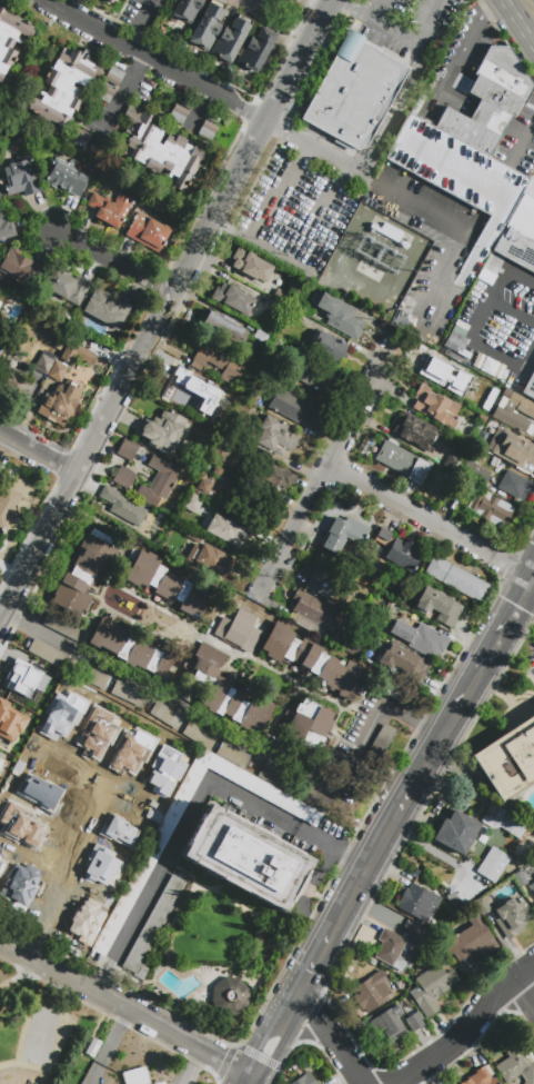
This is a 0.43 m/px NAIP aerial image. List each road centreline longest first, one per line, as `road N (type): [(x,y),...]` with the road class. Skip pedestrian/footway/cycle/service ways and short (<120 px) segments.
road 1 (residential): [(212,218),(0,609)]
road 2 (residential): [(389,352),(259,597)]
road 3 (residential): [(265,120),(47,0)]
road 4 (residential): [(326,465),(531,577)]
road 5 (residential): [(46,966),(250,1076)]
road 6 (residential): [(34,959),(56,895),(57,859),(91,796),(47,770)]
road 7 (residential): [(533,966),(460,1038),(392,1083)]
road 8 (residential): [(329,0),(252,145)]
road 9 (residential): [(170,294),(58,230)]

